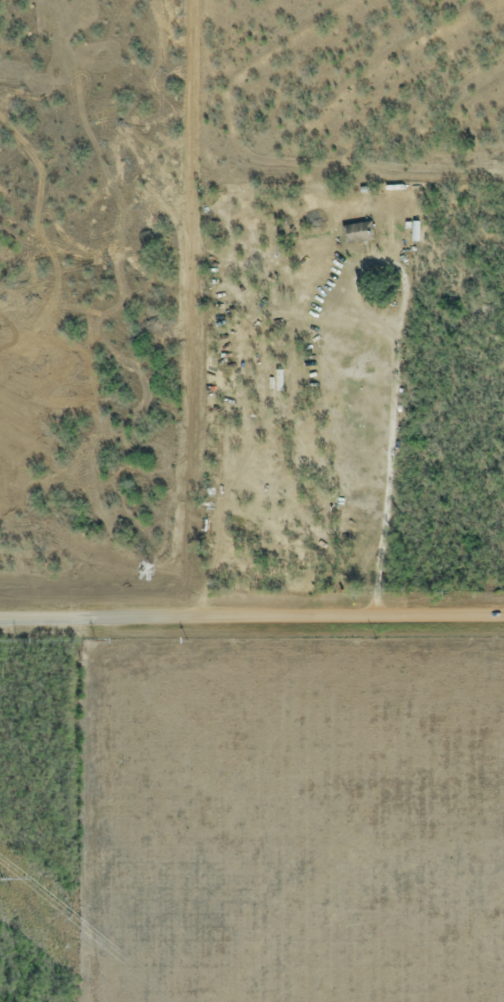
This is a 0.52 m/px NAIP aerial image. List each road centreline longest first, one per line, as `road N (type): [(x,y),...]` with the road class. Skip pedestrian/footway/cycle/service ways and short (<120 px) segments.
road 1 (residential): [(0,620),(503,615)]

